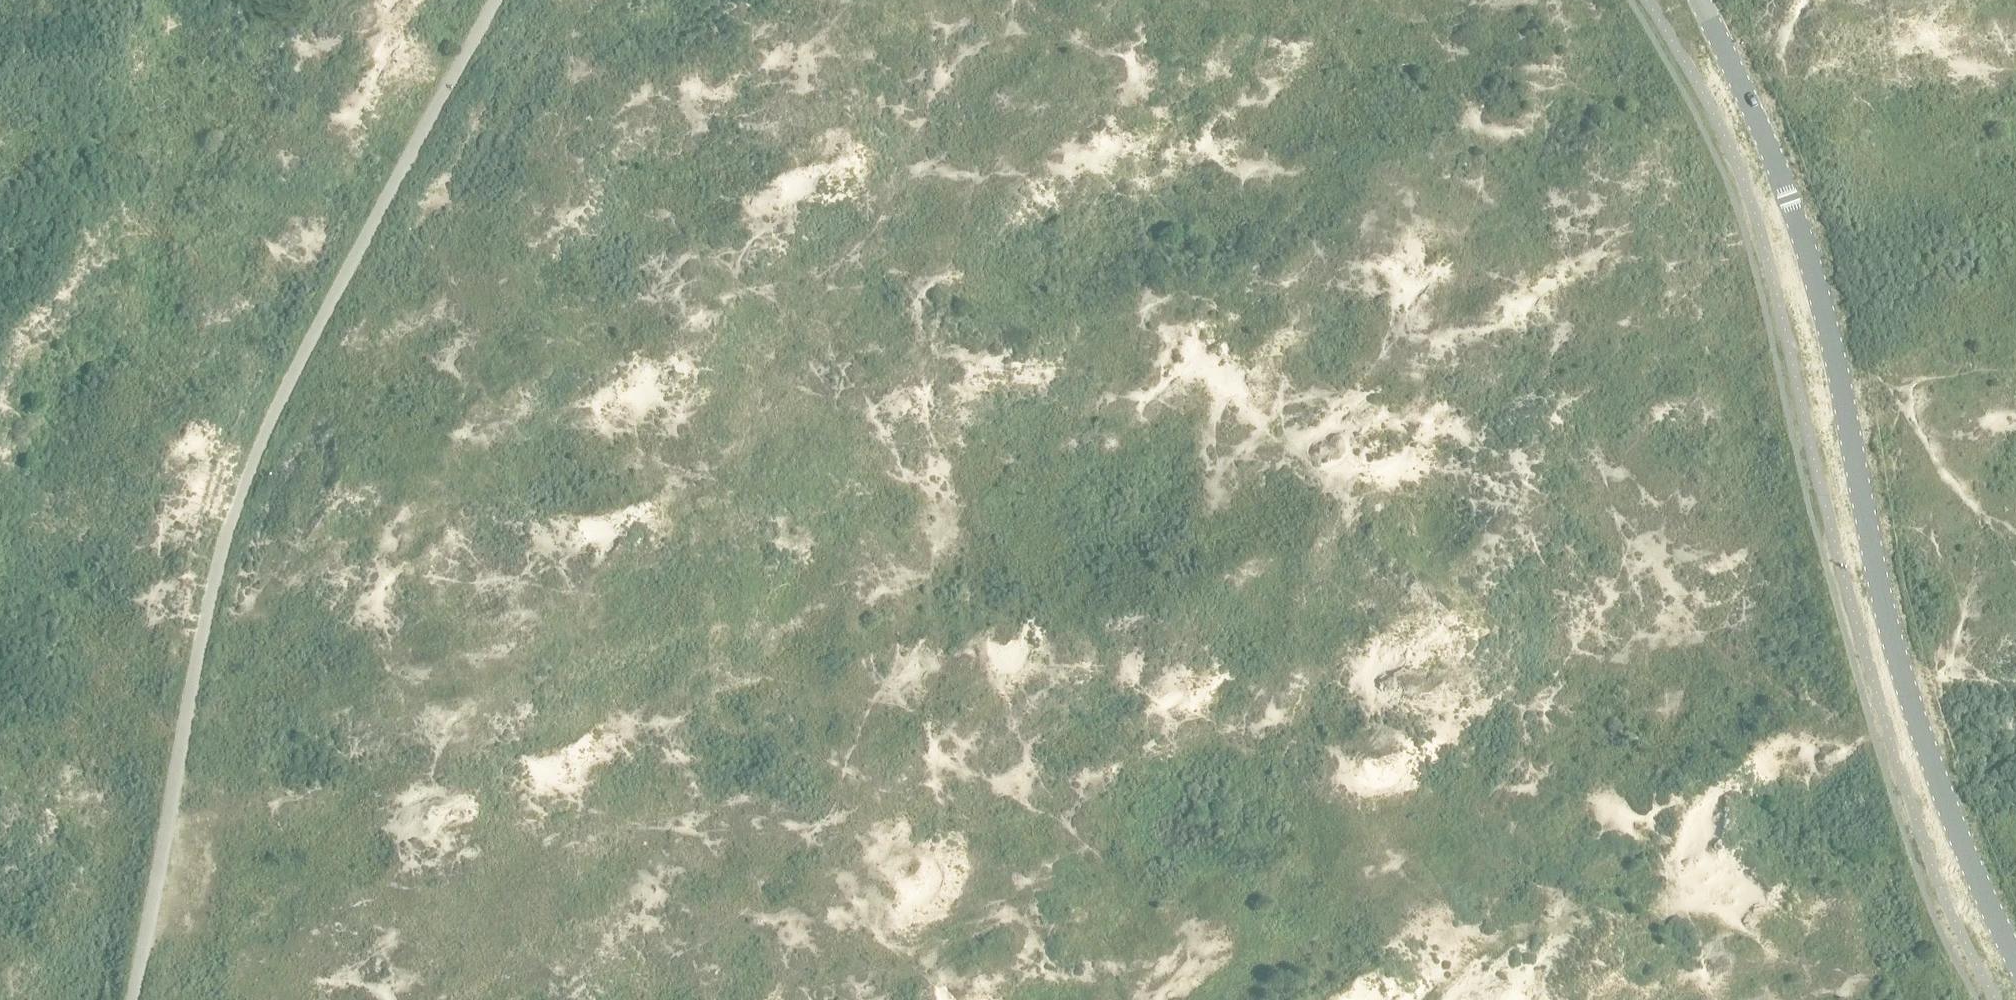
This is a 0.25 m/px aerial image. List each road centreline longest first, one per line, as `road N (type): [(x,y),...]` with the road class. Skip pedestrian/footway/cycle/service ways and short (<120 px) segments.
road 1 (unclassified): [(2015,957),(1965,852),(1898,661),(1800,230),(1768,138),(1701,0)]

